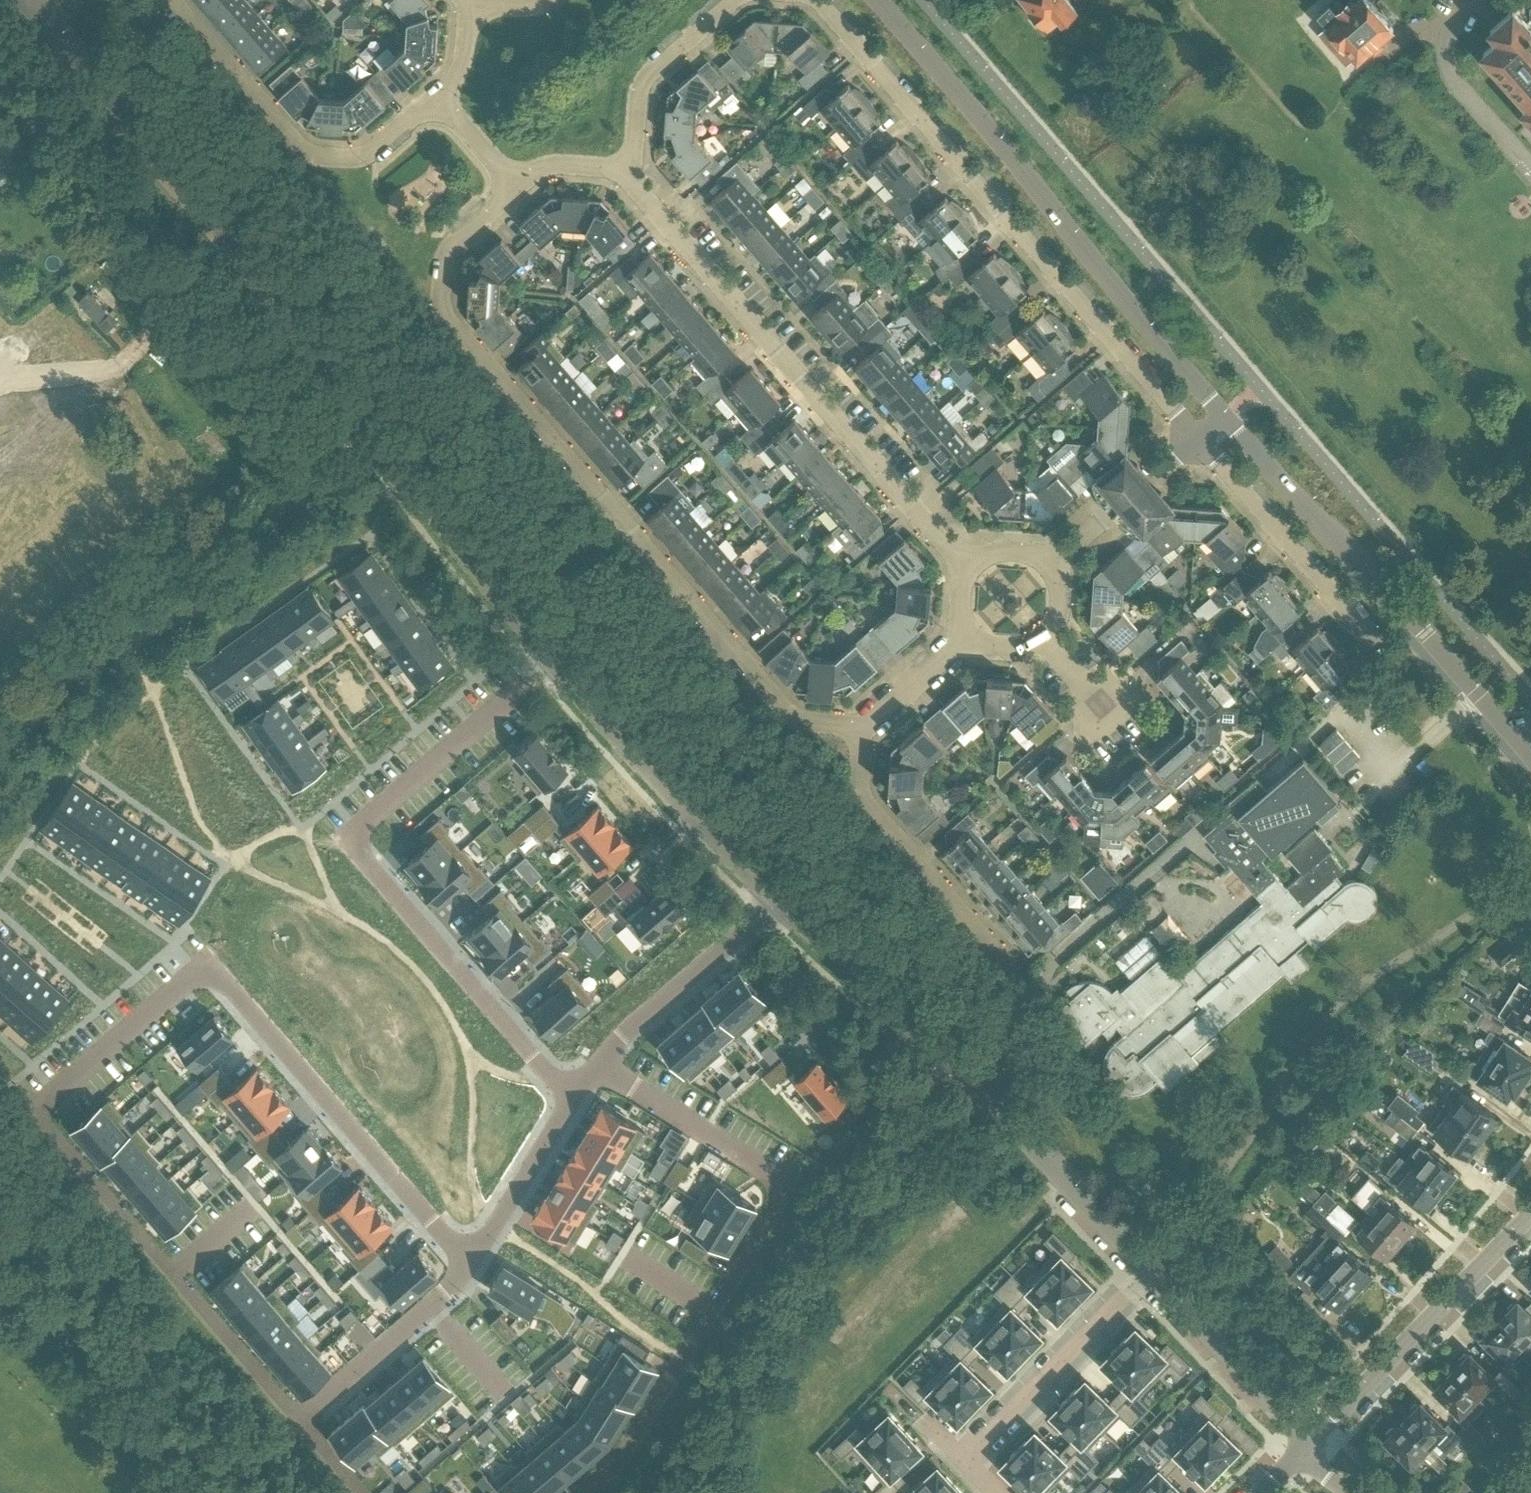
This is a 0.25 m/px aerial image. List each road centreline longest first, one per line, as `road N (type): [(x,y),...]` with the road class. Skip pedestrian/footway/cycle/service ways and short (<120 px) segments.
road 1 (residential): [(468,1264),(215,974),(199,969),(34,1111),(300,1426)]
road 2 (residential): [(551,653),(484,579),(369,417),(29,0)]
road 3 (residential): [(851,736),(803,721),(443,312),(454,241),(514,188)]
road 4 (residential): [(574,1095),(342,842),(551,653)]
road 5 (residential): [(574,1492),(616,1454),(785,1185),(601,1068)]
road 6 (residential): [(1194,443),(814,0)]
road 7 (residential): [(1224,416),(875,0)]
road 8 (residential): [(966,563),(628,170)]
road 9 (residential): [(1147,1268),(951,1063),(782,902)]
road 10 (residential): [(1530,755),(1224,416)]
road 11 (residential): [(172,0),(296,146),(317,154),(365,152),(435,97)]
road 12 (residential): [(782,902),(667,790),(551,653)]
road 13 (residential): [(1306,1445),(1530,1216)]
road 14 (residential): [(1010,966),(858,789),(851,736)]
road 15 (residential): [(1383,657),(1194,443)]
road 16 (residential): [(1147,1268),(963,1464)]
road 17 (residential): [(782,902),(620,1040),(601,1068)]
road 18 (residential): [(1306,1445),(1147,1268)]
road 19 (residential): [(468,1264),(450,1290),(300,1426)]
road 20 (residential): [(736,0),(648,73),(638,91),(628,170)]
road 21 (residential): [(574,1095),(468,1264)]
road 22 (residential): [(1058,565),(1194,443)]
road 23 (residential): [(851,736),(971,634)]
road 24 (residential): [(124,393),(32,486)]
road 25 (residential): [(514,188),(435,97)]
road 26 (residential): [(628,170),(560,164),(514,188)]

